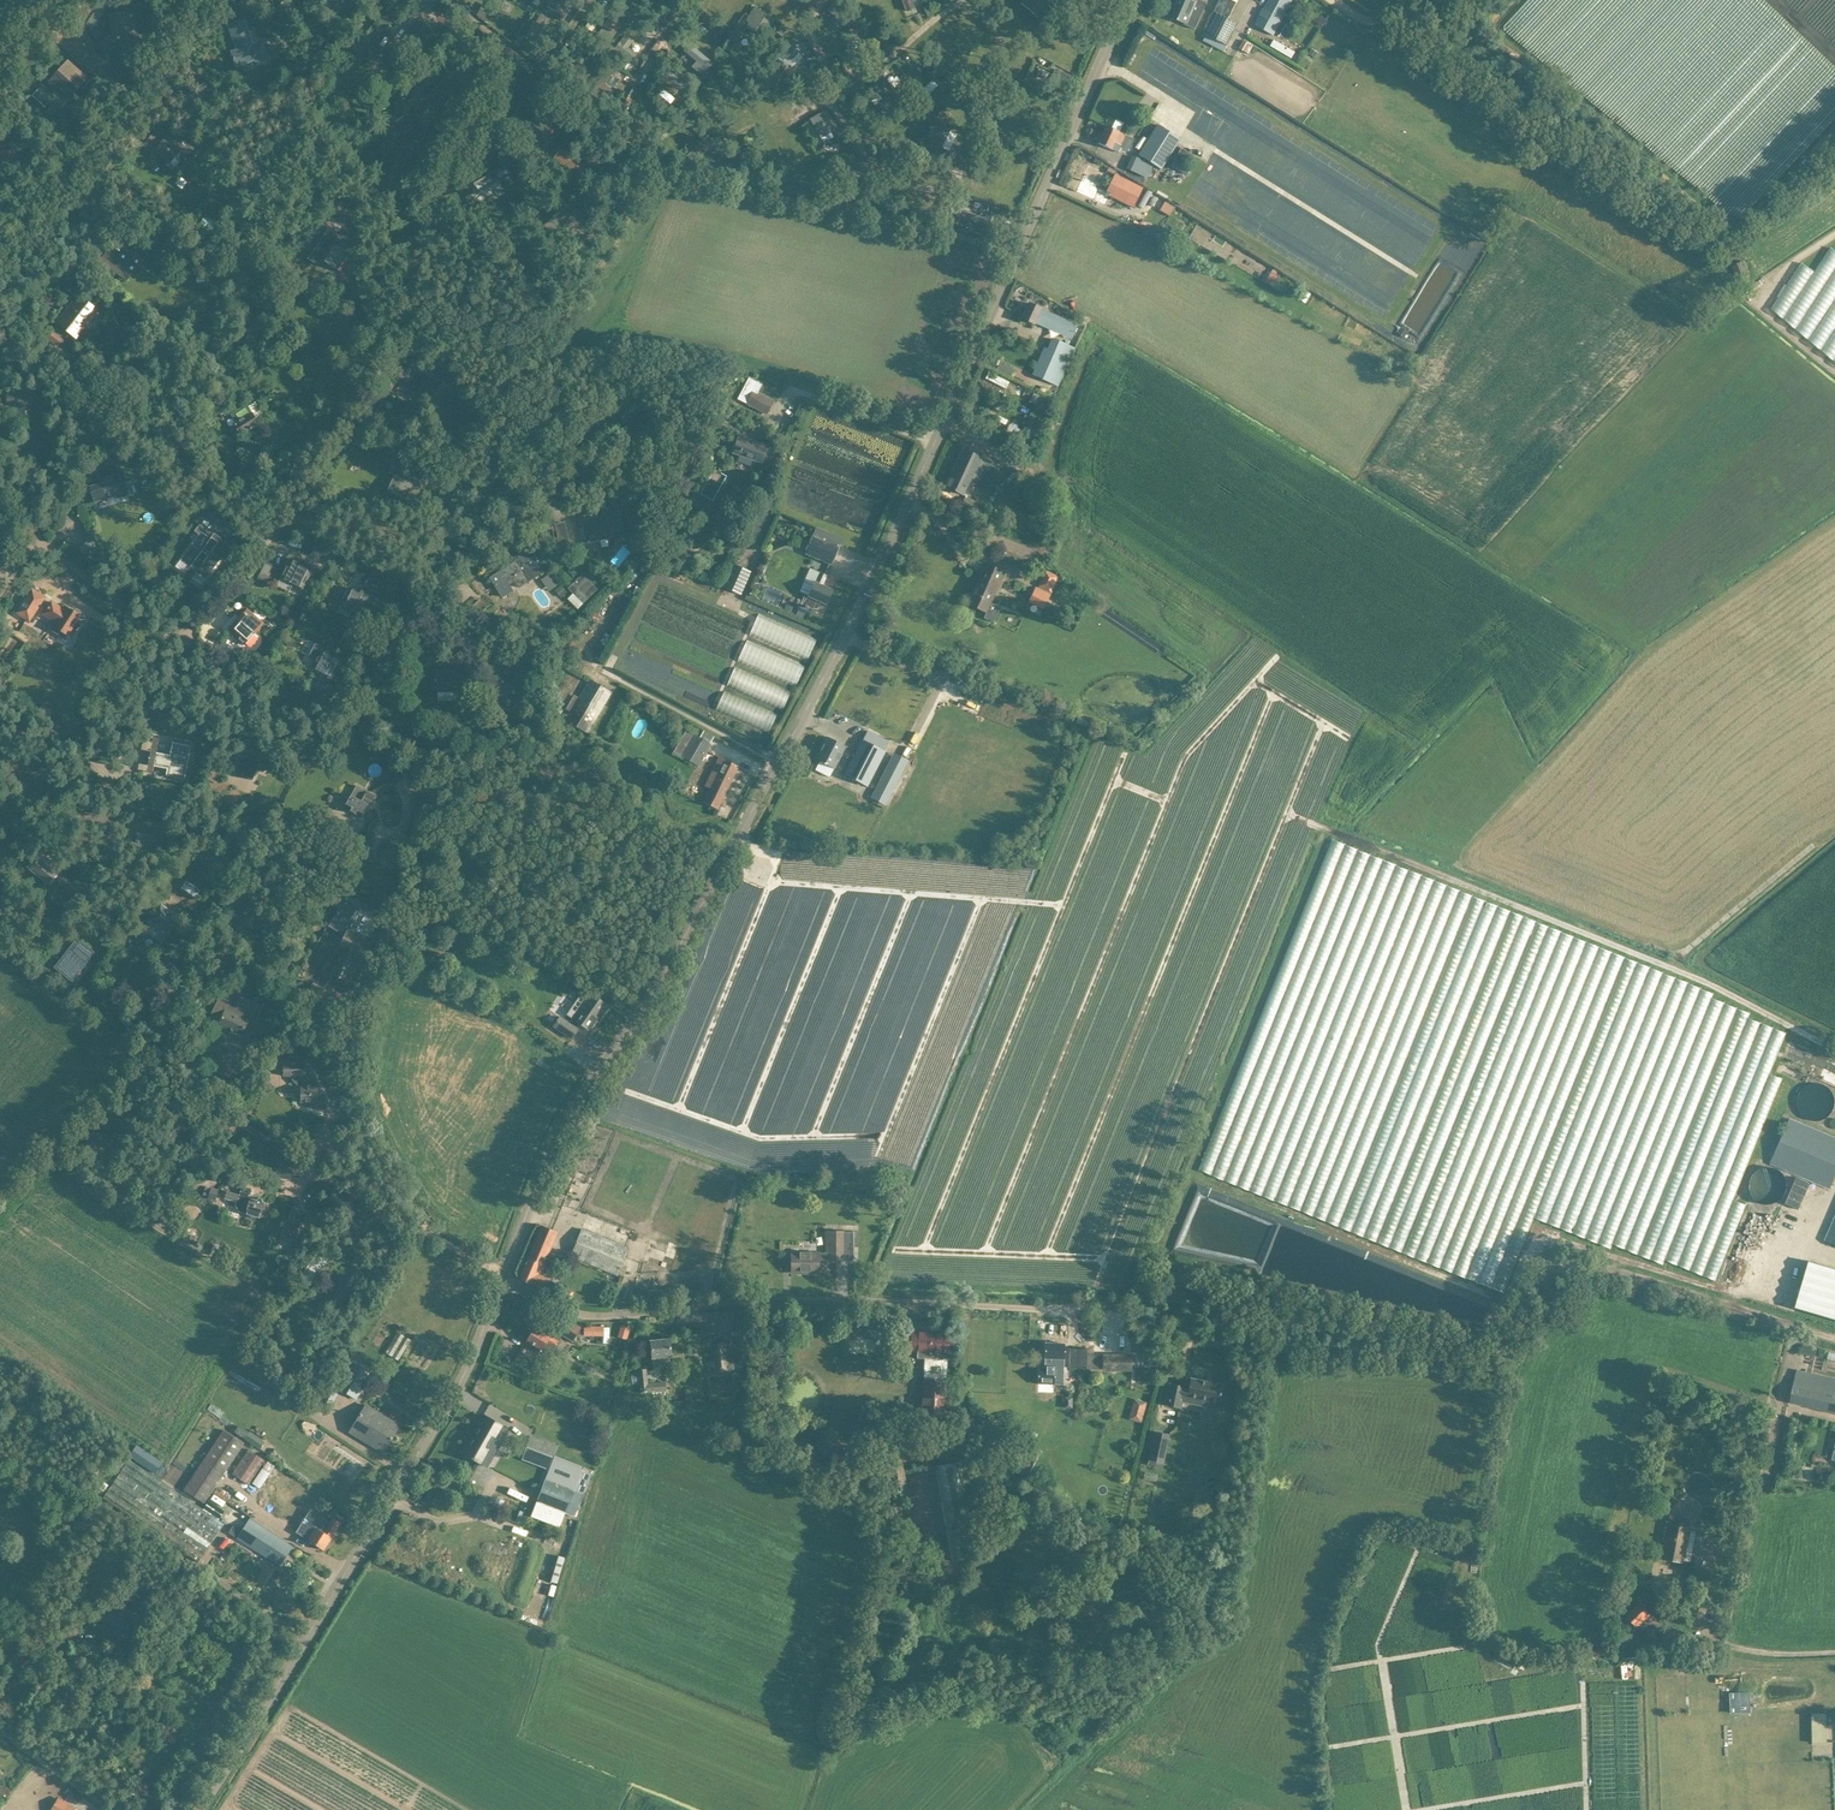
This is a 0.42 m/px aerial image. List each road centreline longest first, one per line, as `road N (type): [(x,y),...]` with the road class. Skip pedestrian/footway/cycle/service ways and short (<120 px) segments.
road 1 (unclassified): [(507,1281),(580,1103),(650,1005),(818,699),(1133,0)]
road 2 (track): [(657,162),(401,578),(218,502),(21,351)]
road 3 (track): [(1117,1311),(1248,1345),(1494,1358),(1534,1262),(1554,1260),(1632,1274),(1834,1335)]
road 4 (track): [(401,578),(320,711),(143,1037),(153,1054),(329,1169)]
road 5 (track): [(1022,251),(933,238),(683,175),(657,162),(458,0)]
road 6 (unclassified): [(200,1809),(406,1486),(462,1388),(507,1281)]
road 7 (unclassified): [(563,1311),(862,1303),(1117,1311)]
road 8 (track): [(277,528),(242,554),(183,636)]
road 9 (track): [(0,1725),(116,1809)]

